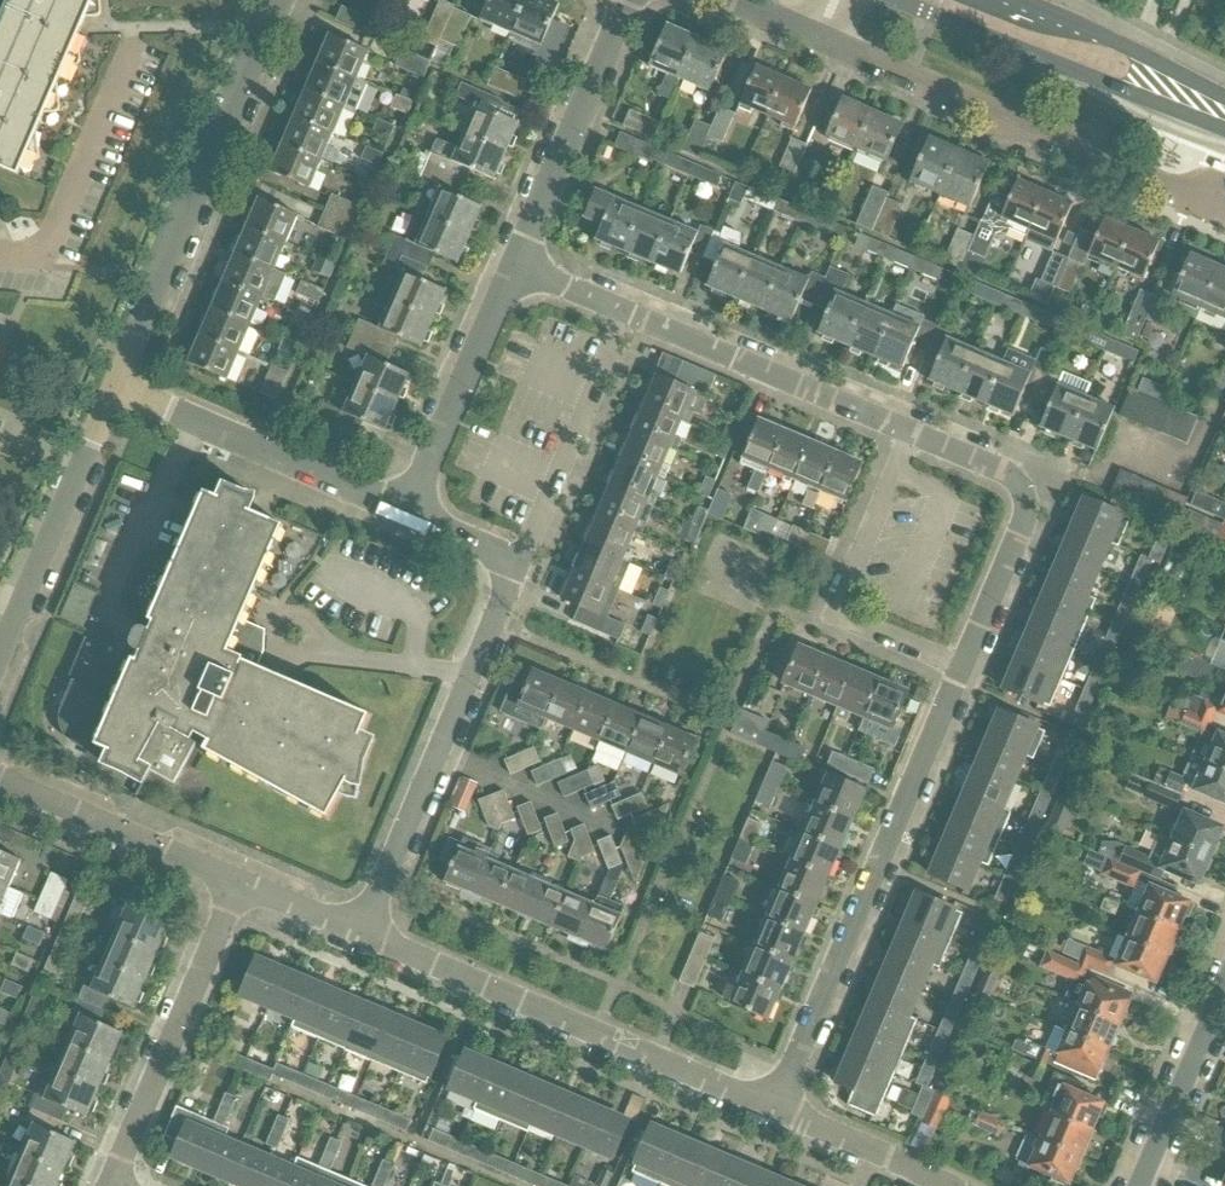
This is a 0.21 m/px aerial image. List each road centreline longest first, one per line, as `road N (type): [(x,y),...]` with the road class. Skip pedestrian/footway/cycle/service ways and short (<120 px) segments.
road 1 (residential): [(776,1107),(964,668)]
road 2 (residential): [(776,1107),(362,931)]
road 3 (residential): [(1216,210),(811,34)]
road 4 (residential): [(121,383),(281,0)]
road 5 (residential): [(362,931),(520,564)]
road 6 (secondary): [(903,0),(1224,129)]
road 7 (residential): [(910,432),(834,613),(964,668)]
road 8 (residential): [(114,1185),(240,882)]
road 9 (residential): [(964,668),(1028,517),(1026,495),(1014,476),(910,432)]
road 10 (residential): [(408,512),(121,383)]
road 11 (residential): [(910,432),(627,315)]
road 12 (residential): [(0,254),(45,257),(145,30)]
road 13 (residential): [(516,265),(629,0)]
road 14 (residential): [(627,315),(520,564)]
road 15 (residential): [(516,265),(408,512)]
road 16 (residential): [(240,882),(0,778)]
road 17 (residential): [(23,602),(121,383)]
road 18 (secondary): [(1224,99),(1018,0)]
road 19 (residential): [(1139,1185),(1224,986)]
road 20 (residential): [(954,1185),(776,1107)]
road 21 (residential): [(362,931),(240,882)]
road 22 (residential): [(520,564),(408,512)]
road 23 (residential): [(627,315),(516,265)]

